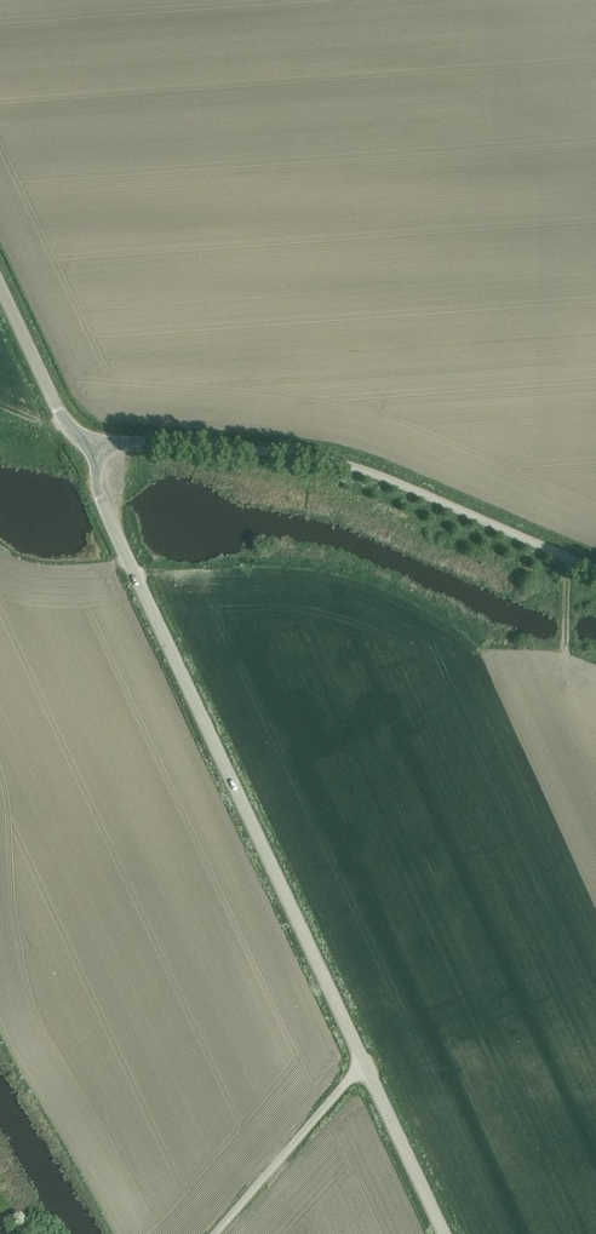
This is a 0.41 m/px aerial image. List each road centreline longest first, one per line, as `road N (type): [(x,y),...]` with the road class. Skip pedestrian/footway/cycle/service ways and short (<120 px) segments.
road 1 (tertiary): [(366,1068),(98,498),(92,449)]
road 2 (unclassified): [(595,568),(336,463),(144,441),(92,449)]
road 3 (unclassified): [(214,1233),(366,1068)]
road 4 (tertiary): [(92,449),(58,411),(0,288)]
road 5 (tertiary): [(444,1233),(366,1068)]

